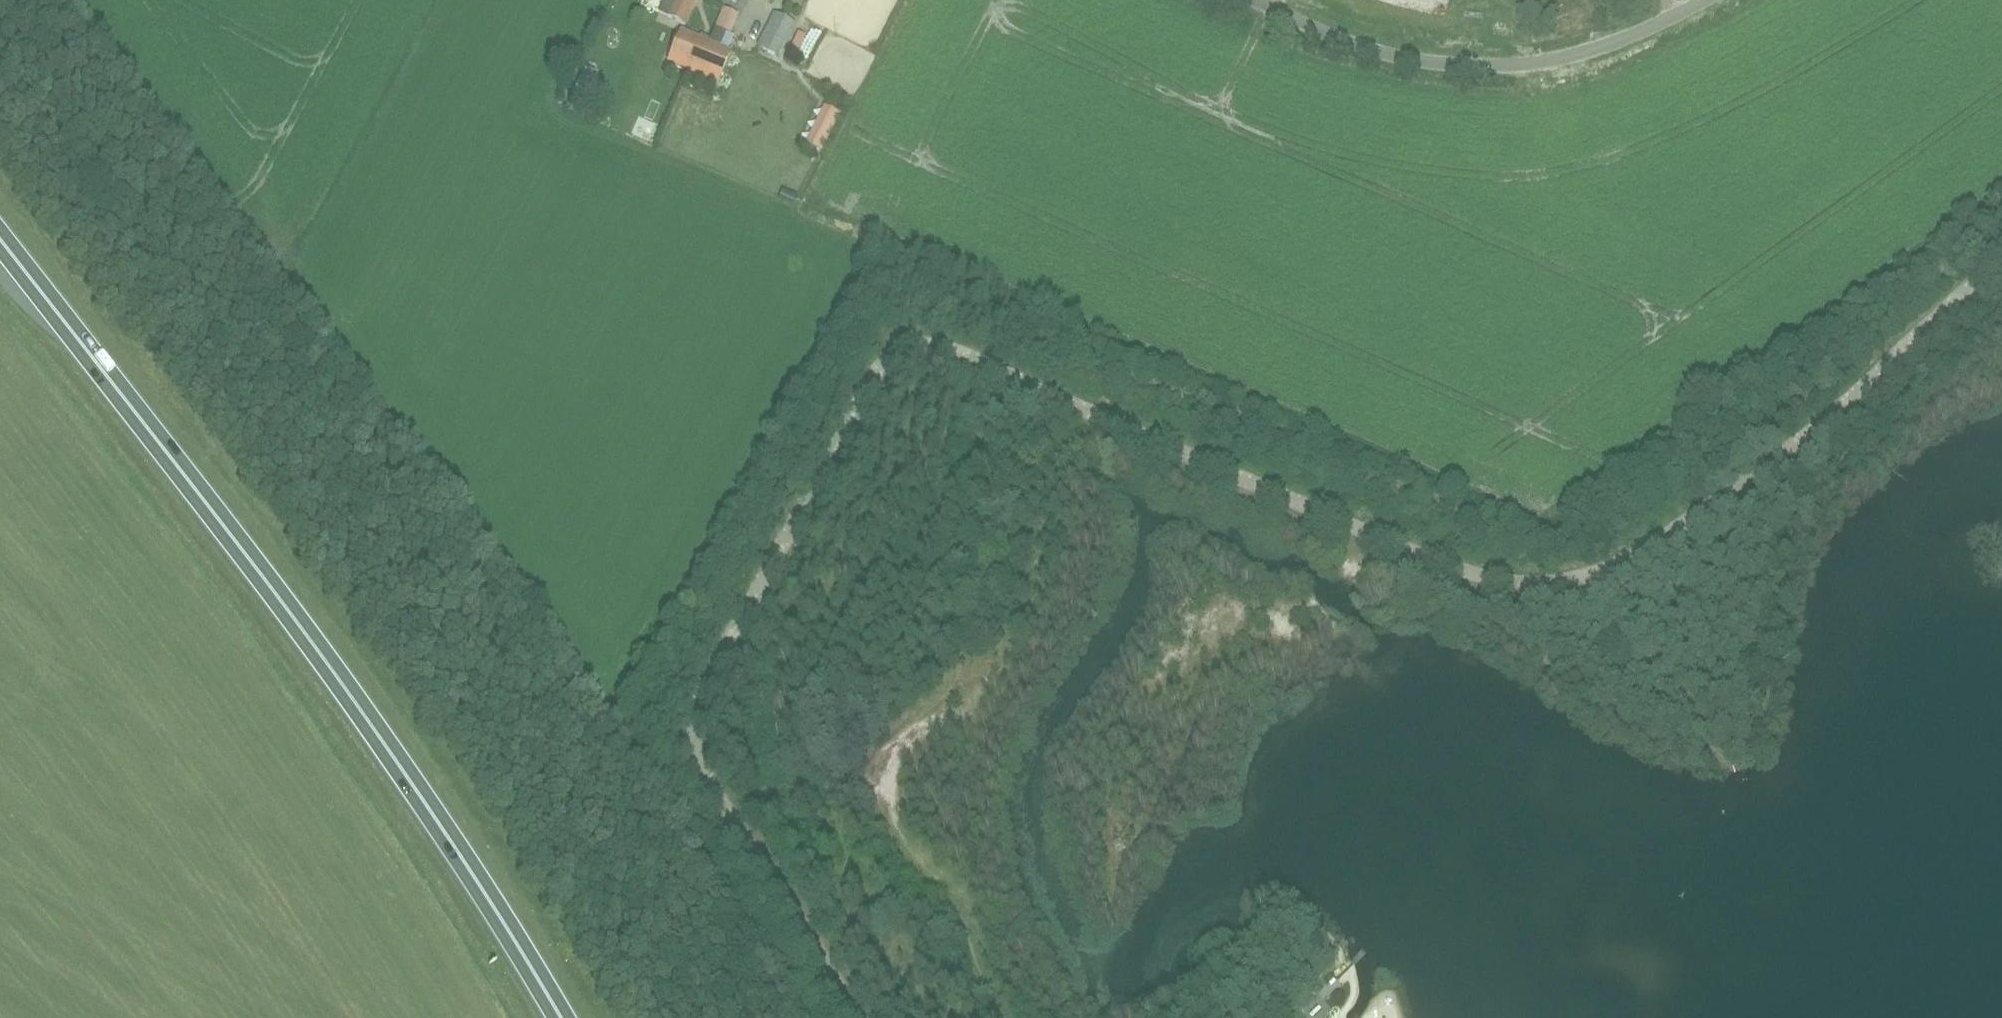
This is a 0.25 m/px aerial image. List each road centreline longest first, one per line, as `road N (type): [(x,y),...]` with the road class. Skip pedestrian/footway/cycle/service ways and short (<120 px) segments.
road 1 (track): [(858,1017),(712,784),(696,753),(693,710),(879,366),(903,344),(953,349),(1442,564),(1520,584),(1567,583),(1615,568),(1673,533),(1850,399),(2001,263)]
road 2 (trunk): [(563,1017),(379,734),(0,238)]
road 3 (unclassified): [(1255,0),(1356,47),(1463,65),(1540,65),(1705,0)]

